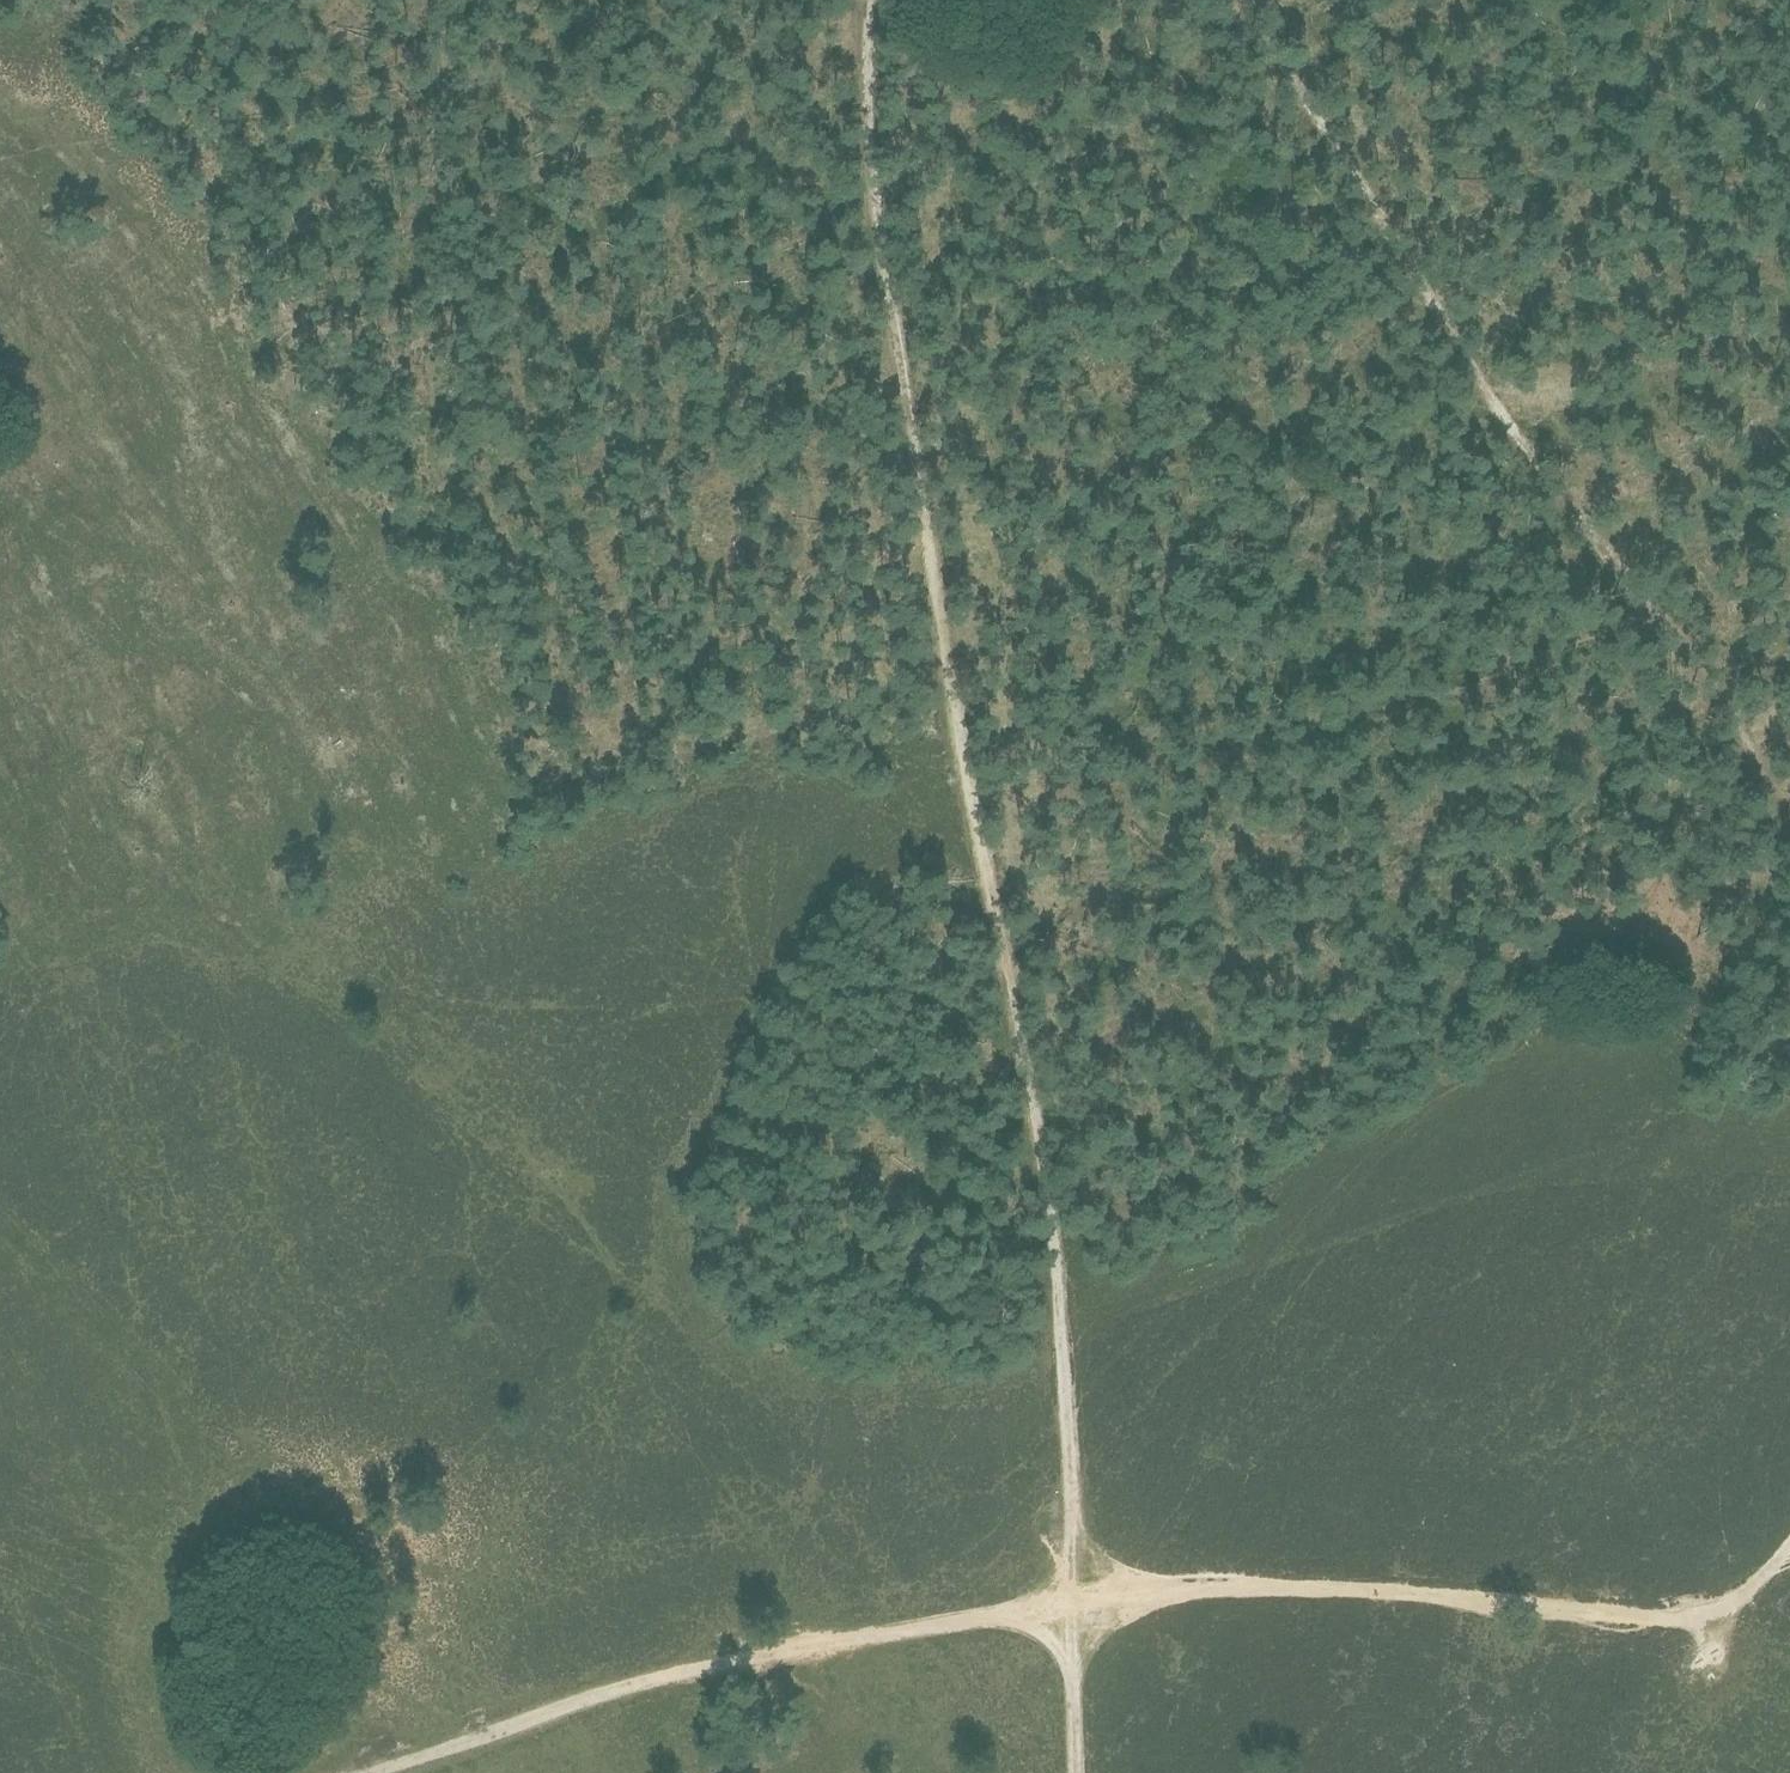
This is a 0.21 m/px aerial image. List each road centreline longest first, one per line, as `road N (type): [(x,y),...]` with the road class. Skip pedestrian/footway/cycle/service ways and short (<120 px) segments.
road 1 (track): [(1074,1603),(1056,1245),(1021,1022),(960,741),(887,279),(872,0)]
road 2 (track): [(1229,0),(1266,39),(1563,496),(1674,632),(1789,821)]
road 3 (track): [(351,1772),(702,1668),(1074,1603)]
road 4 (track): [(1074,1603),(1175,1589),(1372,1585),(1674,1617),(1735,1599),(1778,1561)]
road 5 (track): [(1079,1772),(1074,1603)]

